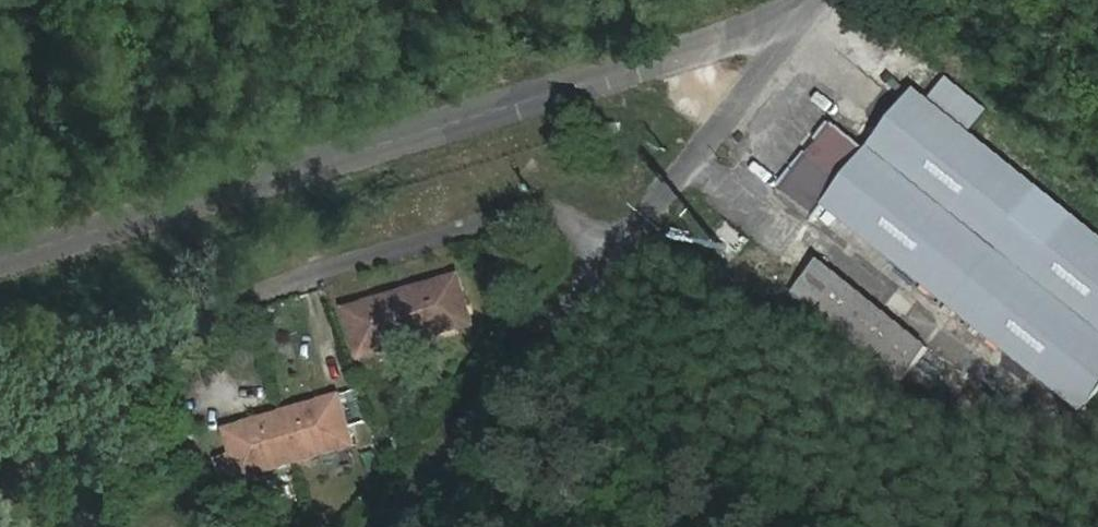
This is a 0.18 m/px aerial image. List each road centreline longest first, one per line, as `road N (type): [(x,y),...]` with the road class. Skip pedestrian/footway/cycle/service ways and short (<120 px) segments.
road 1 (unclassified): [(796,13),(0,261)]
road 2 (unclassified): [(396,526),(790,35),(796,13)]

